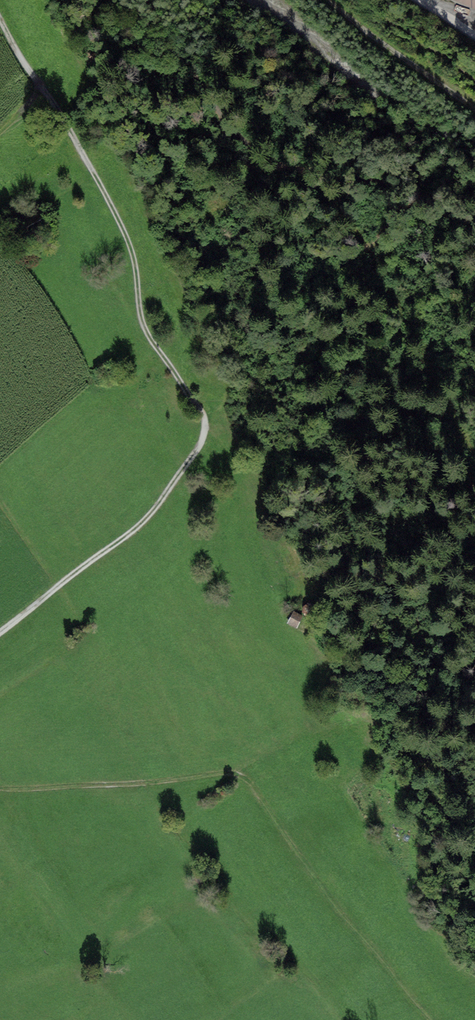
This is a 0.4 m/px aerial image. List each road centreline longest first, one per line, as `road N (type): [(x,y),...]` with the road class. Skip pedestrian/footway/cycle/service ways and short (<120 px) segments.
road 1 (track): [(0,633),(146,518),(197,450),(206,426),(142,324),(135,260),(111,204),(0,20)]
road 2 (track): [(0,787),(239,775),(343,916),(436,1019)]
road 3 (track): [(336,0),(474,105)]

